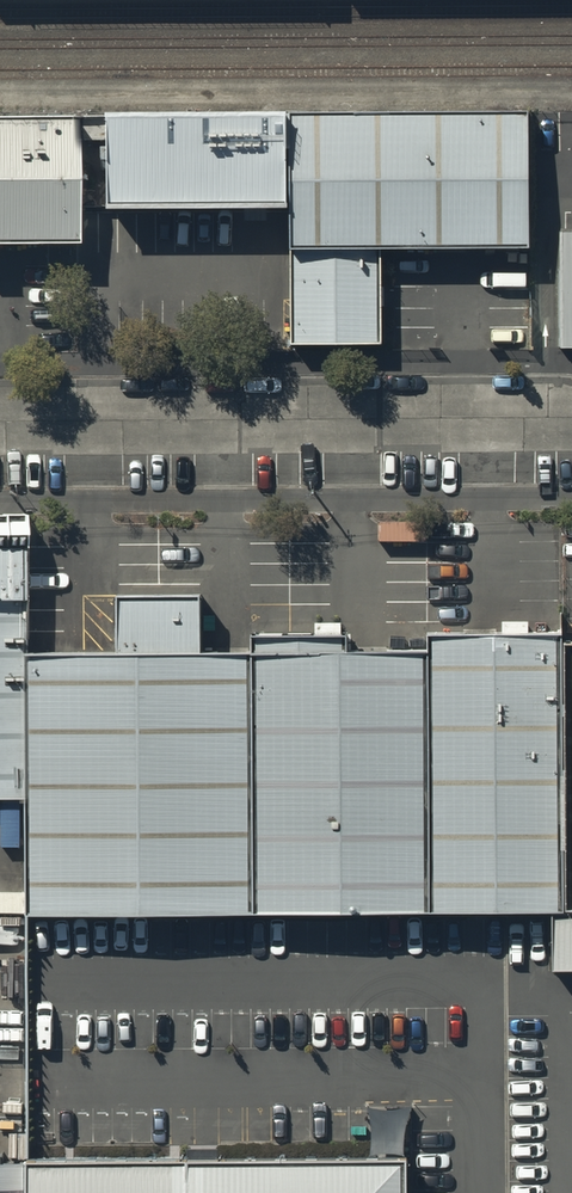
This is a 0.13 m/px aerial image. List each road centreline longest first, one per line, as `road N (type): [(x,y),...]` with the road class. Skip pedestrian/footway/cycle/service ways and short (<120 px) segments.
road 1 (residential): [(0,425),(571,420)]

